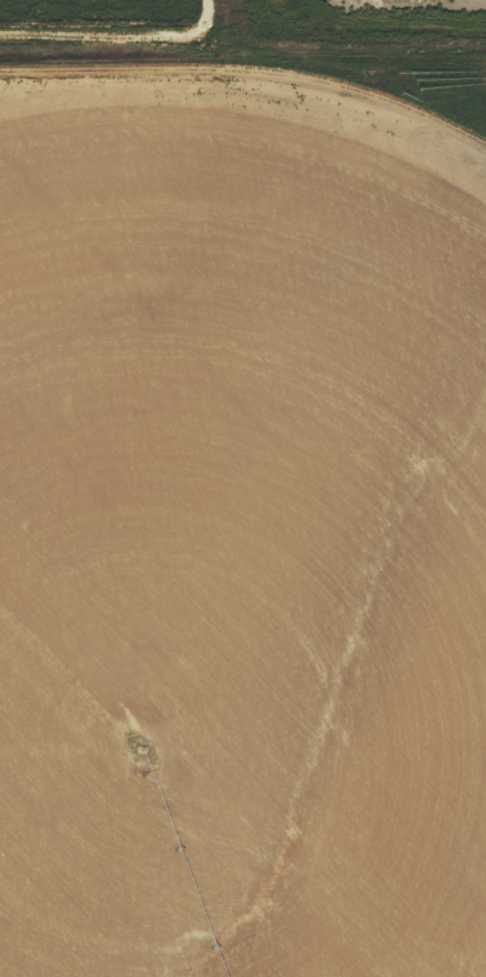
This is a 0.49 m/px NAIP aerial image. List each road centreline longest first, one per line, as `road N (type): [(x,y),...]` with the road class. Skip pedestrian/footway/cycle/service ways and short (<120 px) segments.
road 1 (residential): [(212,0),(211,50),(0,50)]

